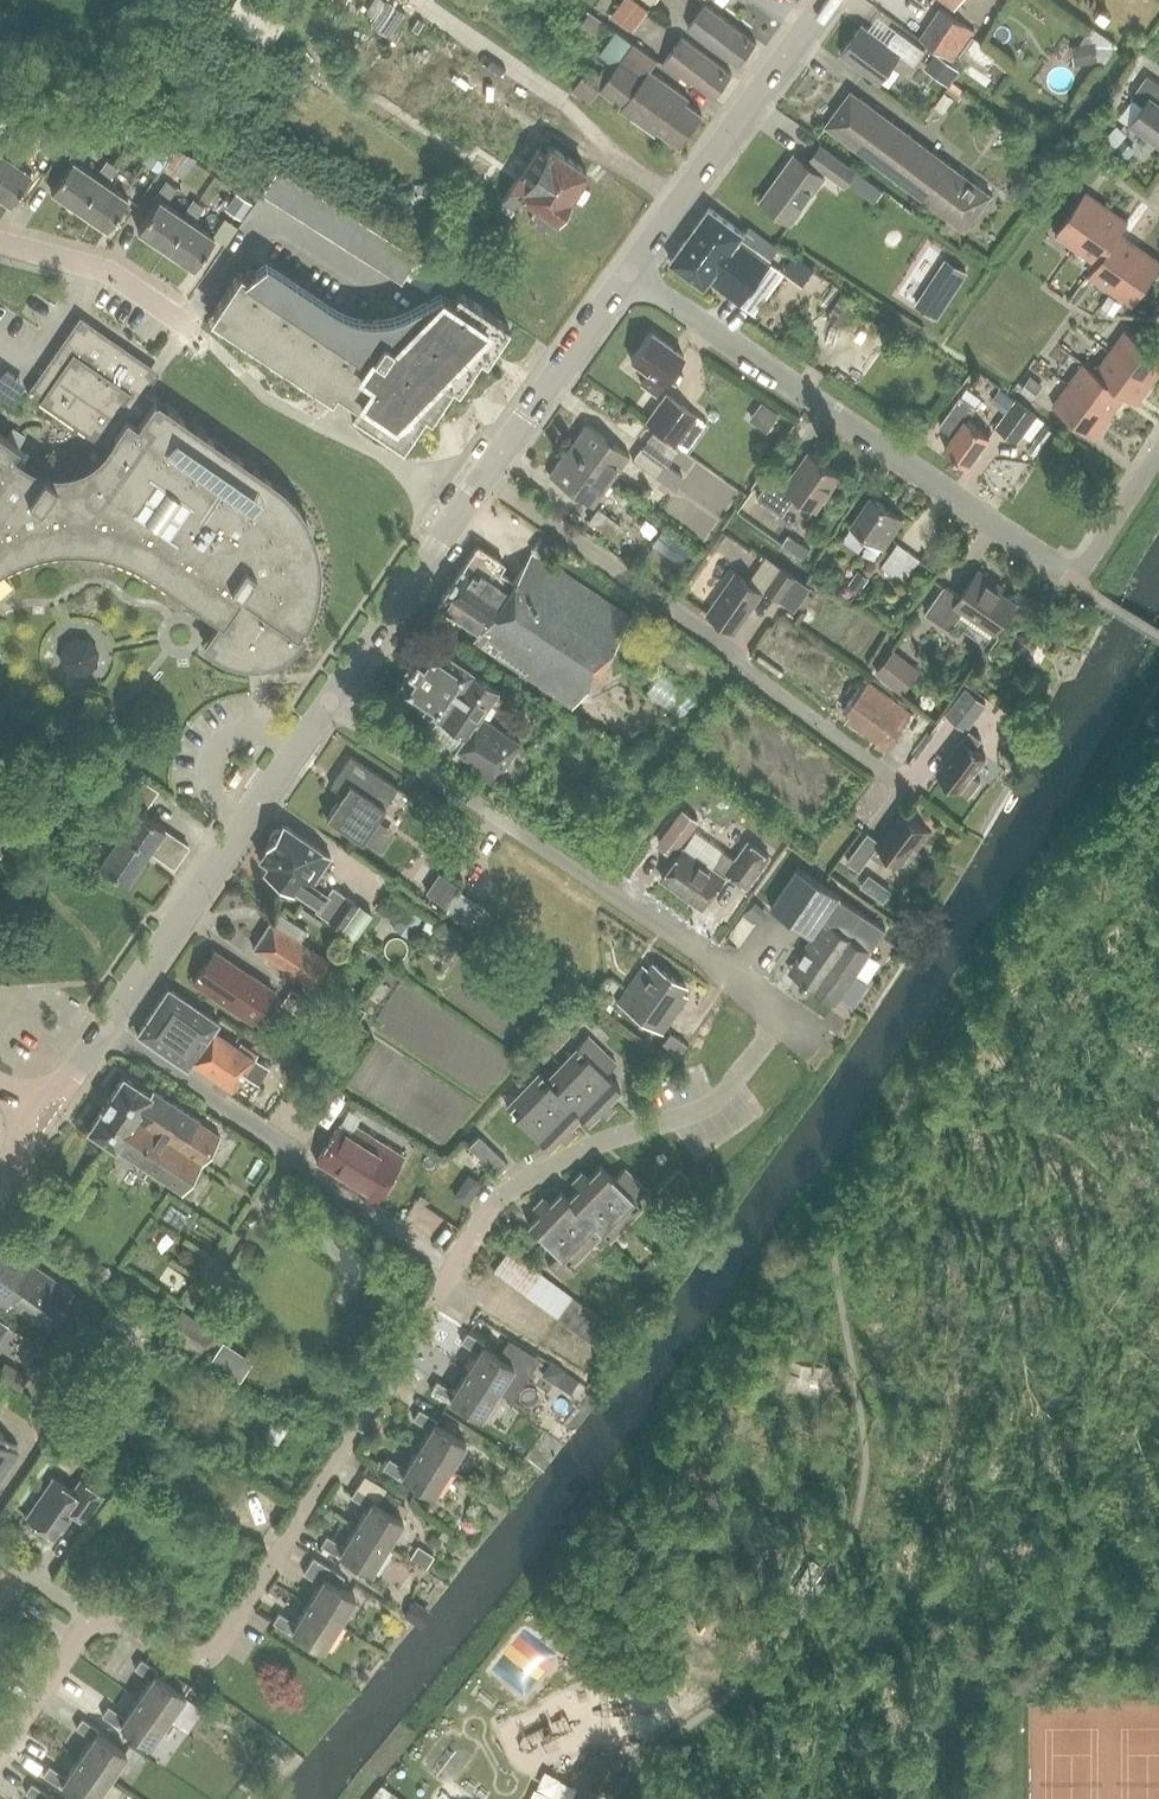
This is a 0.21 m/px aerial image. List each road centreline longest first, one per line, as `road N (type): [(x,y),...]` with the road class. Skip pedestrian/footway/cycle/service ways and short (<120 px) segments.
road 1 (residential): [(630,276),(1075,582),(1158,456)]
road 2 (residential): [(93,1622),(115,1618),(203,1658),(222,1645),(453,1278)]
road 3 (residential): [(937,810),(488,478)]
road 4 (residential): [(786,1019),(333,706)]
road 5 (residential): [(453,1278),(523,1181),(587,1149),(706,1112),(735,1094),(786,1019)]
road 6 (residential): [(453,1278),(298,1156),(105,1032)]
road 7 (secondary): [(105,1032),(333,706)]
road 8 (secondary): [(630,276),(829,0)]
road 9 (secondary): [(333,706),(488,478)]
road 10 (secondary): [(488,478),(630,276)]
road 11 (unclassified): [(214,343),(99,269),(0,244)]
road 12 (residential): [(0,1756),(93,1622)]

